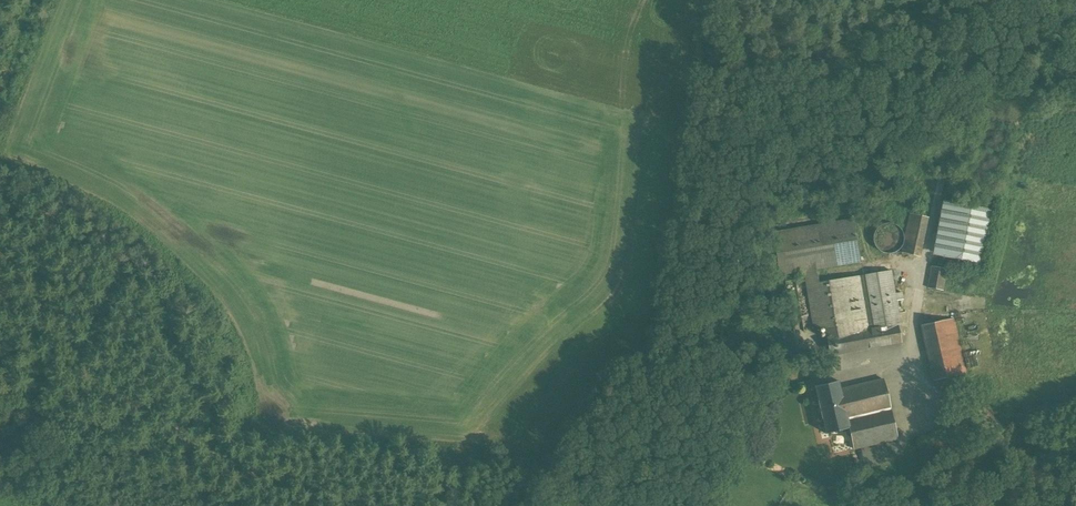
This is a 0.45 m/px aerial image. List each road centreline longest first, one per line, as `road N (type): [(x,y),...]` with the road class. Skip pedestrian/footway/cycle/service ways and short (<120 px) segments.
road 1 (track): [(930,198),(972,0)]
road 2 (unclassified): [(1075,505),(926,372)]
road 3 (track): [(931,227),(912,345),(926,372)]

